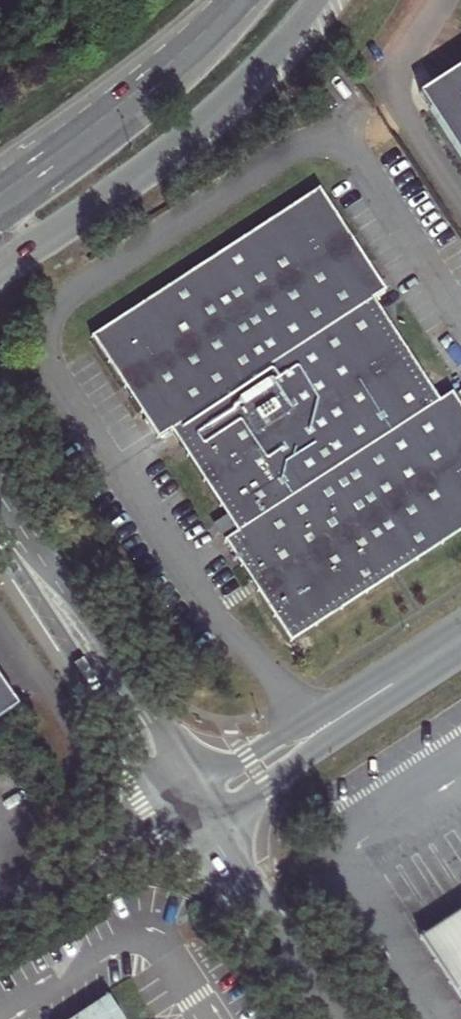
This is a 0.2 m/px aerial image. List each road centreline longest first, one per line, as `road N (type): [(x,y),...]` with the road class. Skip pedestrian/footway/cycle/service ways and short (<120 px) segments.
road 1 (primary): [(0,270),(208,124),(317,0)]
road 2 (unclassified): [(0,511),(201,810)]
road 3 (unclassified): [(201,810),(460,640)]
road 4 (primary): [(236,2),(123,103),(0,193)]
road 5 (unclassified): [(236,2),(0,166)]
road 6 (unclassified): [(335,1018),(201,810)]
road 7 (unclassified): [(0,922),(80,886),(201,810)]

